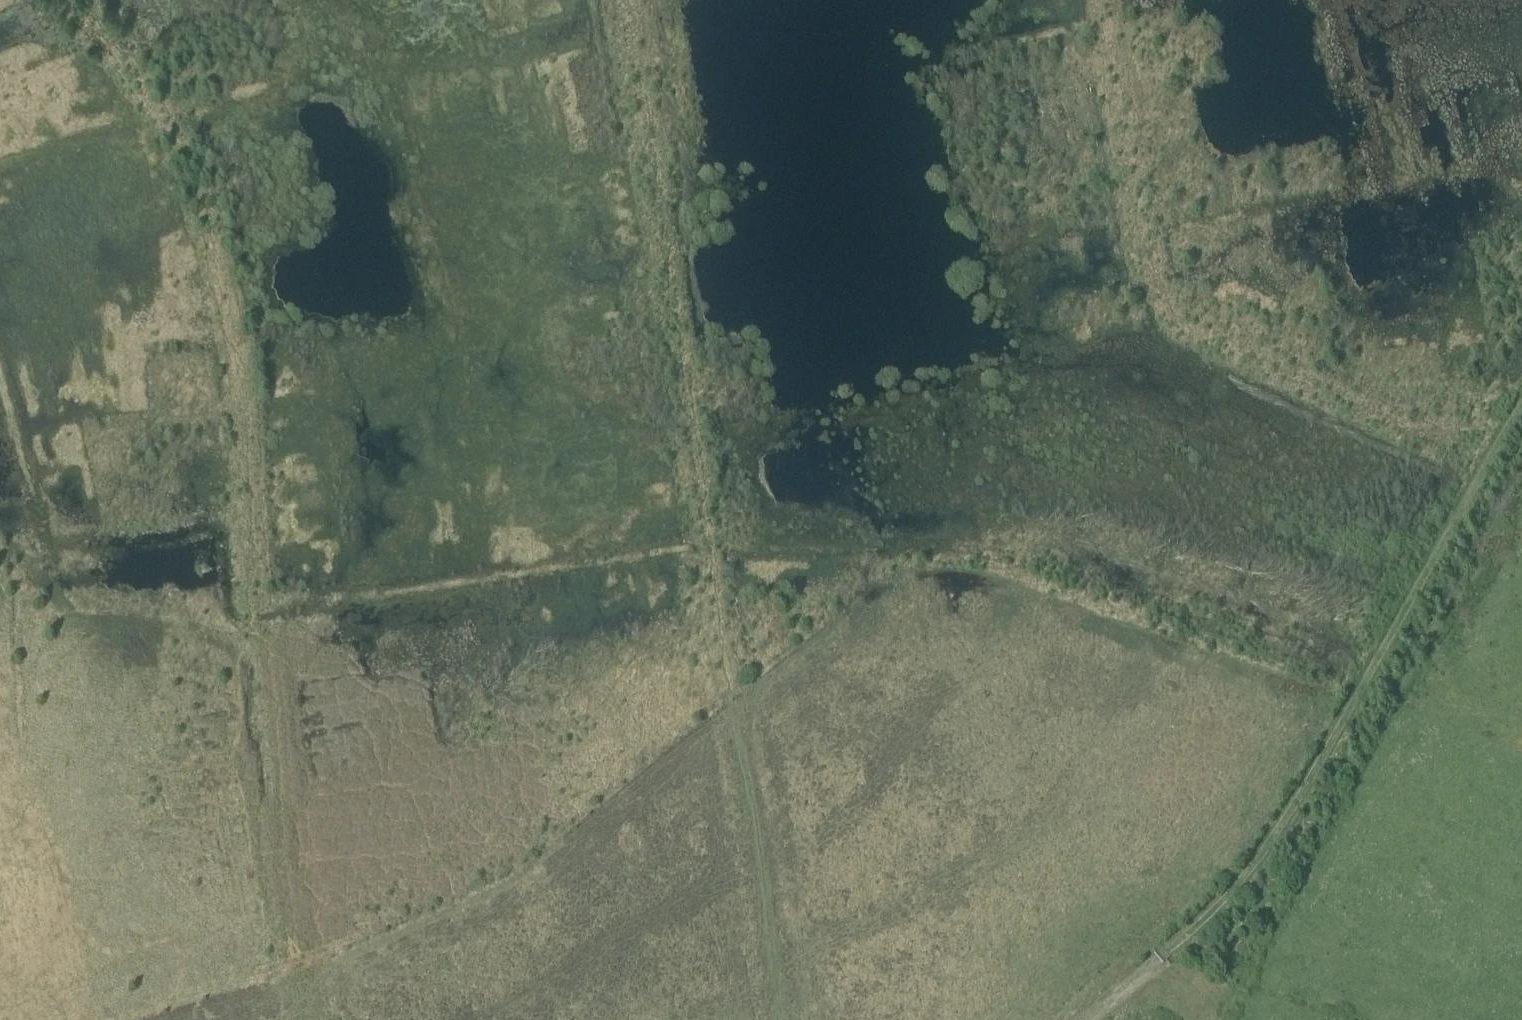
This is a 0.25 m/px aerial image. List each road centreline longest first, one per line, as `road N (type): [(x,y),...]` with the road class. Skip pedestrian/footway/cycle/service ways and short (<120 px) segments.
road 1 (track): [(1521,399),(1271,841),(1224,899),(1084,1019)]
road 2 (track): [(780,1019),(730,704)]
road 3 (track): [(1159,272),(1105,0)]

